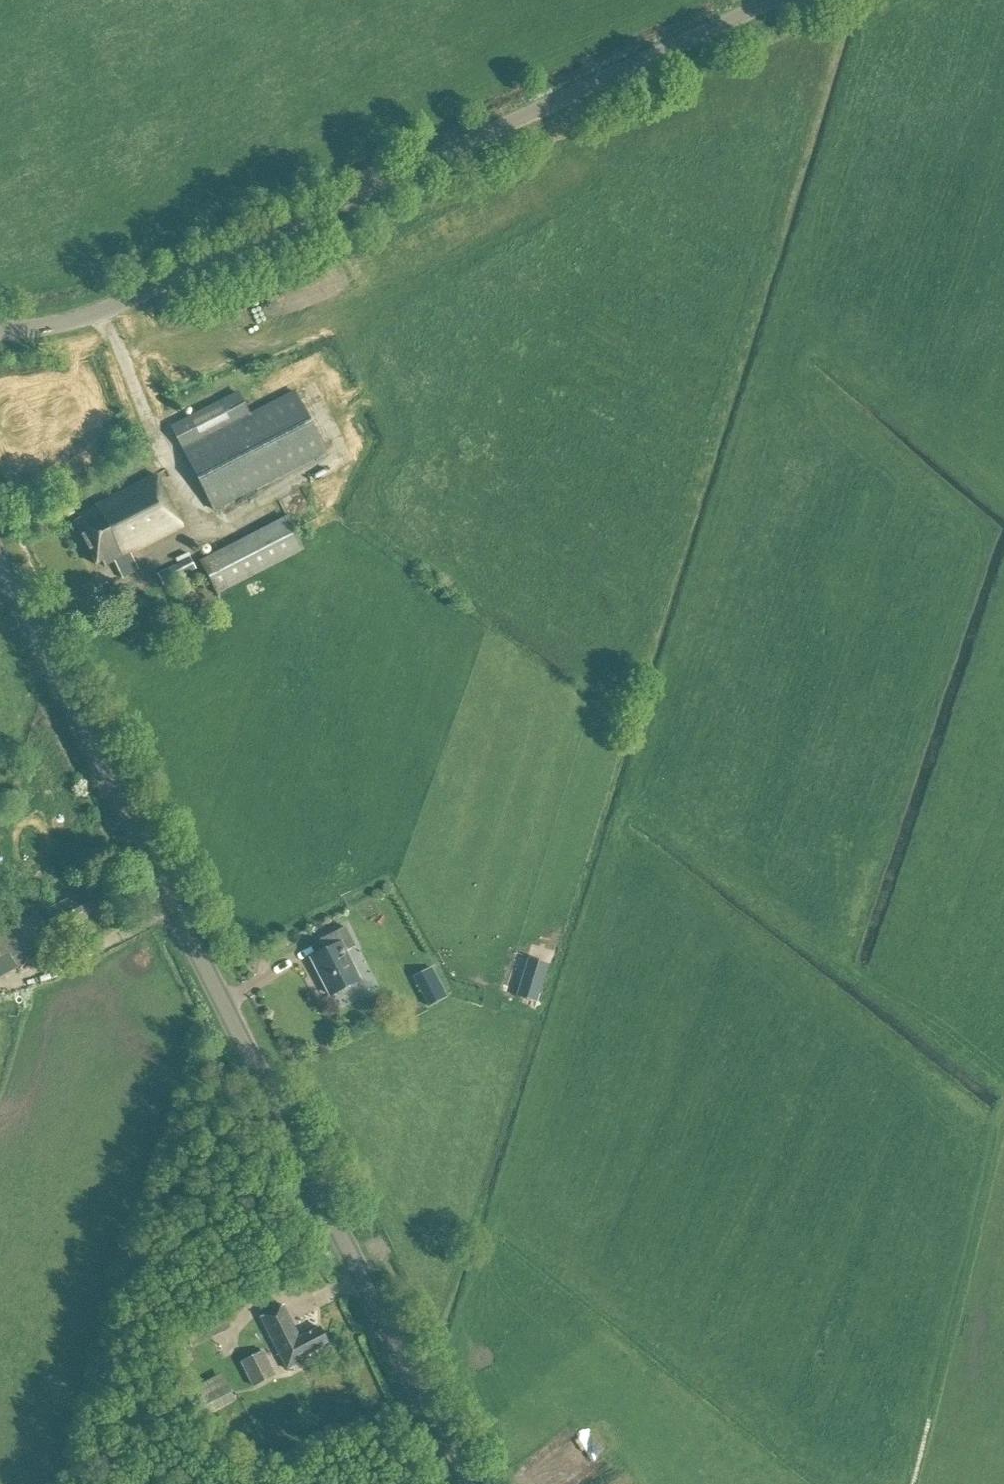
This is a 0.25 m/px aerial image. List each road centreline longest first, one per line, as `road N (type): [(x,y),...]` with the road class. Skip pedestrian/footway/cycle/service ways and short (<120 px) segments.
road 1 (tertiary): [(466,1483),(0,564)]
road 2 (tertiary): [(0,333),(102,314),(775,0)]

